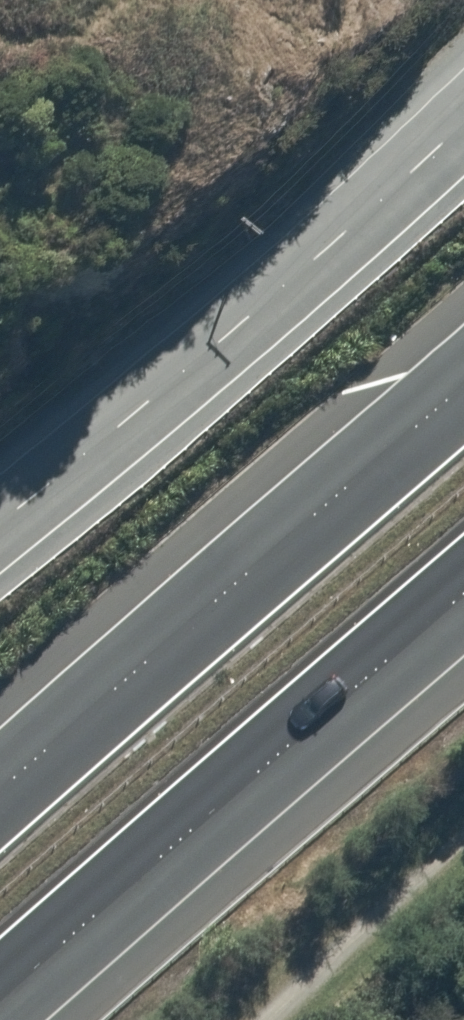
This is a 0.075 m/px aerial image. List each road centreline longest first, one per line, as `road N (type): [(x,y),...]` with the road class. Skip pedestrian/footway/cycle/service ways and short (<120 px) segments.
road 1 (trunk): [(463,604),(0,1011)]
road 2 (trunk): [(0,800),(463,396)]
road 3 (unclassified): [(0,516),(463,127)]

